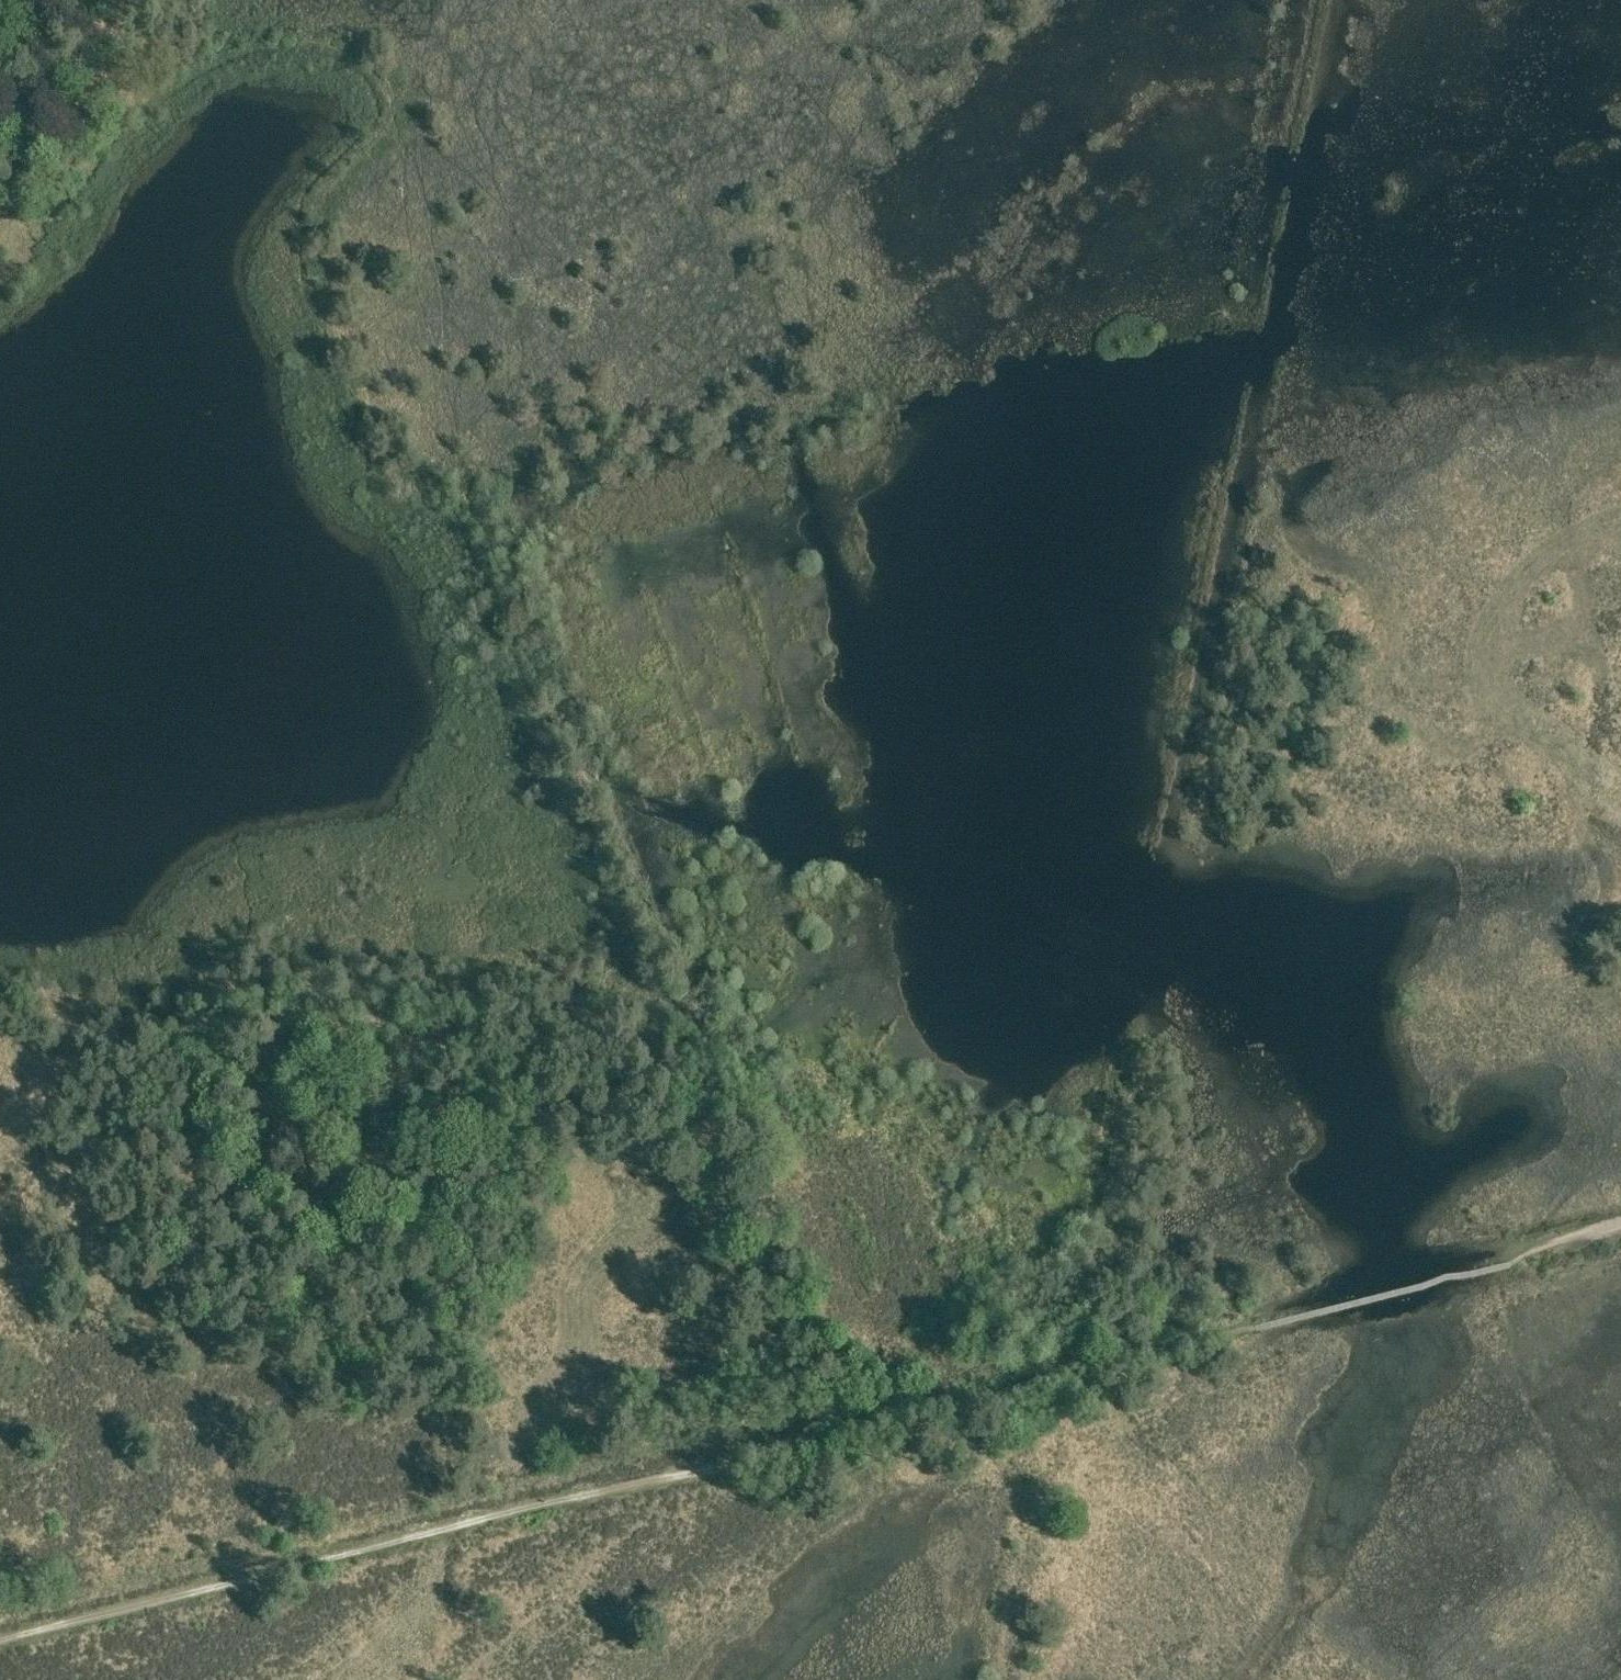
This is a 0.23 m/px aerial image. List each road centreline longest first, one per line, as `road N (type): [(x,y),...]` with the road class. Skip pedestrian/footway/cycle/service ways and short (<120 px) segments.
road 1 (track): [(929,1412),(0,1639)]
road 2 (track): [(1620,1224),(1561,1239),(1504,1266)]

